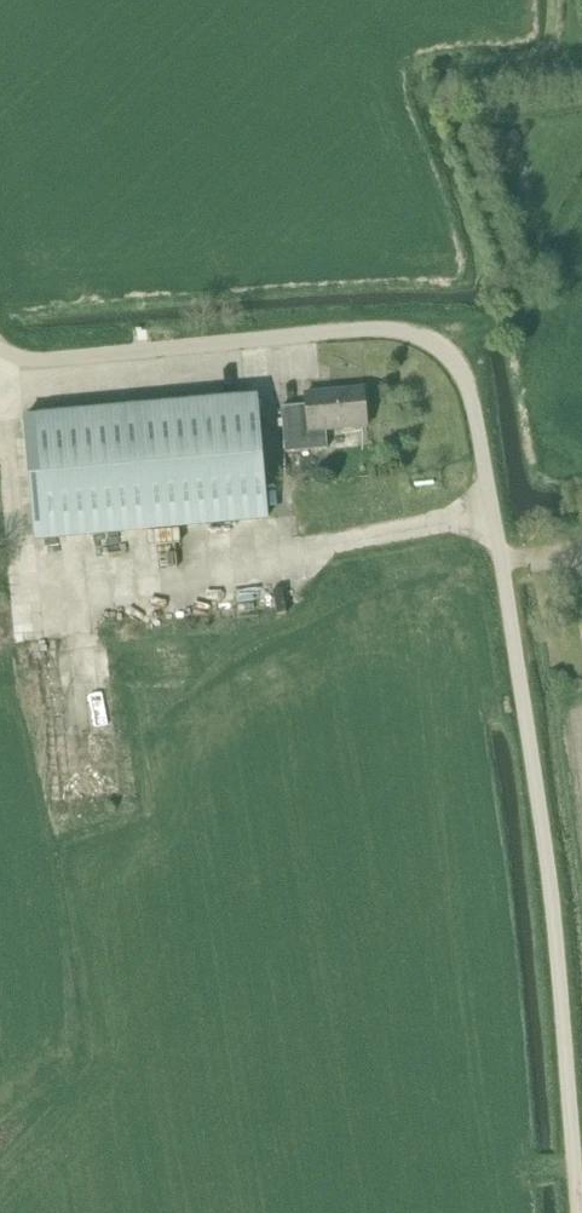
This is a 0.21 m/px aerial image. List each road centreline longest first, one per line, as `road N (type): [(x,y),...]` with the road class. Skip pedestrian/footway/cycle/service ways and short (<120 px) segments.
road 1 (unclassified): [(581,1195),(559,917),(481,403),(462,363),(440,340),(389,327),(35,357),(0,346)]

